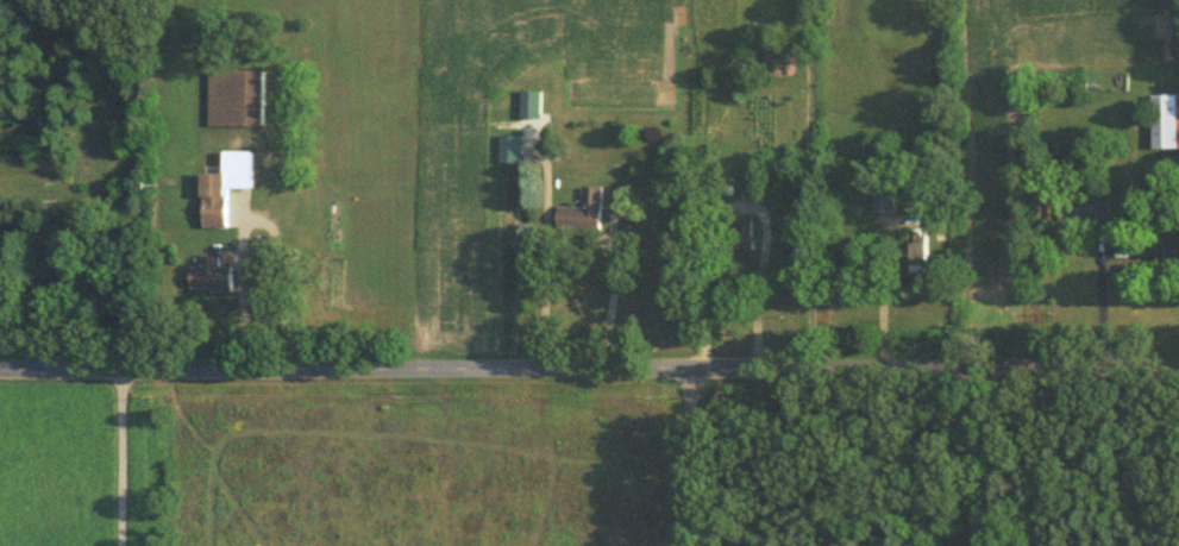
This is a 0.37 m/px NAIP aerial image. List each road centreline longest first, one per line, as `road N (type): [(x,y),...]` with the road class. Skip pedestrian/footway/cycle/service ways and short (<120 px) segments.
road 1 (residential): [(1178,364),(0,364)]

